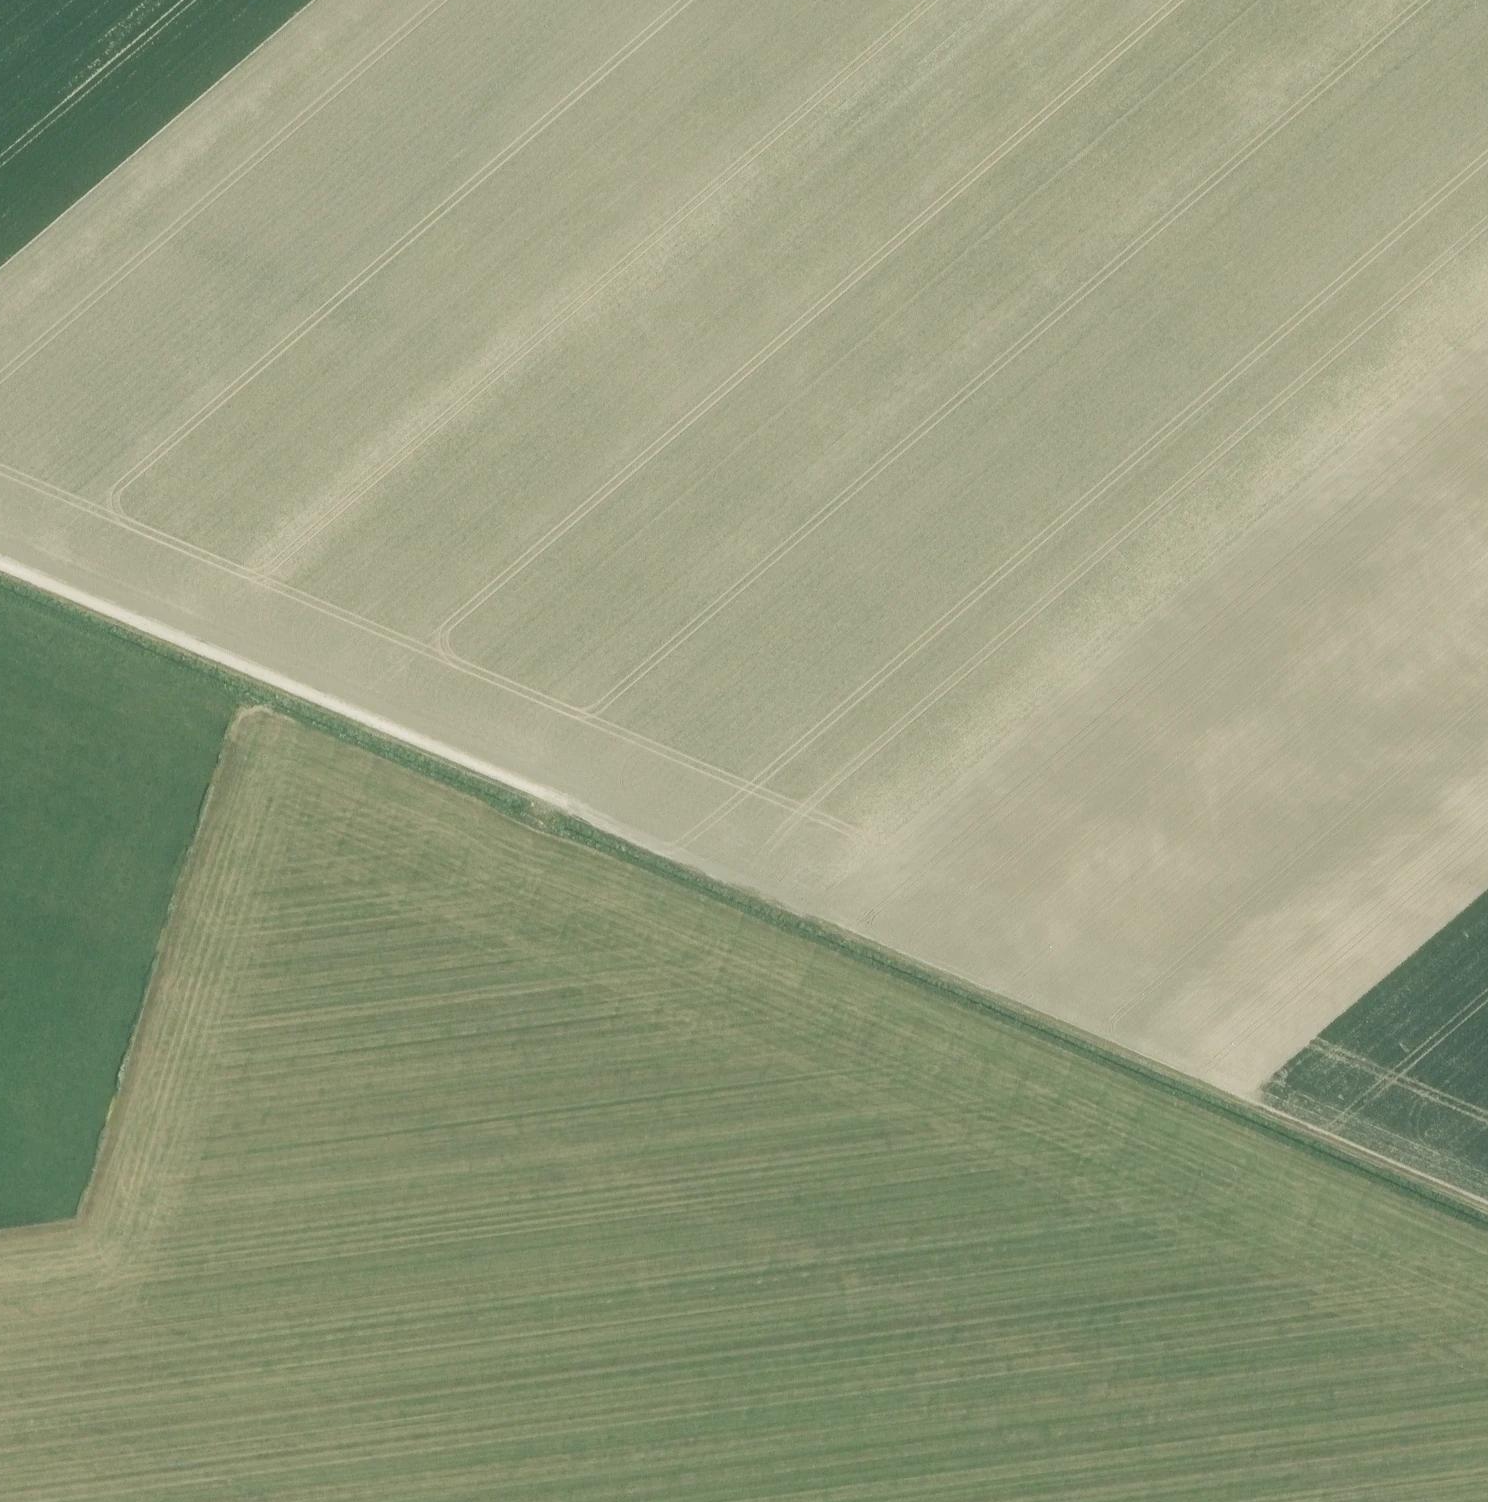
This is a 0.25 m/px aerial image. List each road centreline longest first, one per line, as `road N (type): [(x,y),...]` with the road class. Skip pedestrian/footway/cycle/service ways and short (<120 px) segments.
road 1 (track): [(567,804),(0,565)]

